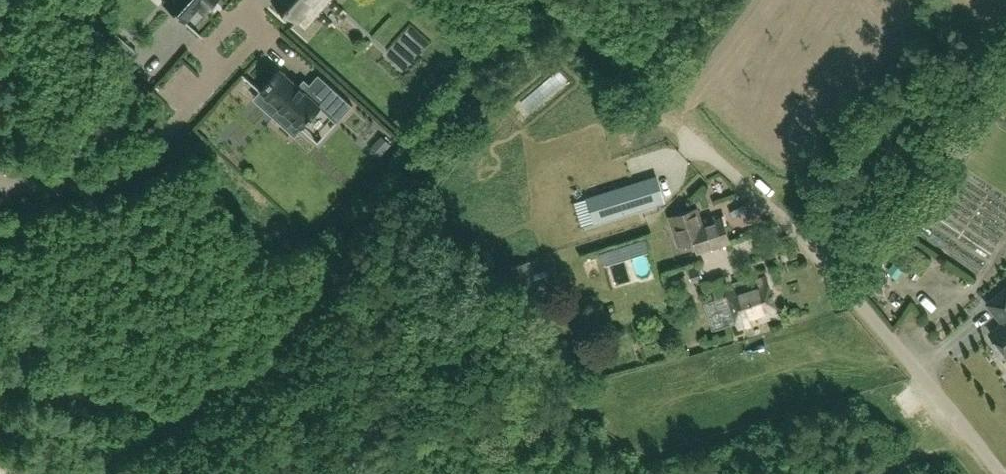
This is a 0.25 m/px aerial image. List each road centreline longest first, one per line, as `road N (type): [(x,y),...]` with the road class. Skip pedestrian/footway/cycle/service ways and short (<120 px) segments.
road 1 (residential): [(1002,473),(742,179)]

